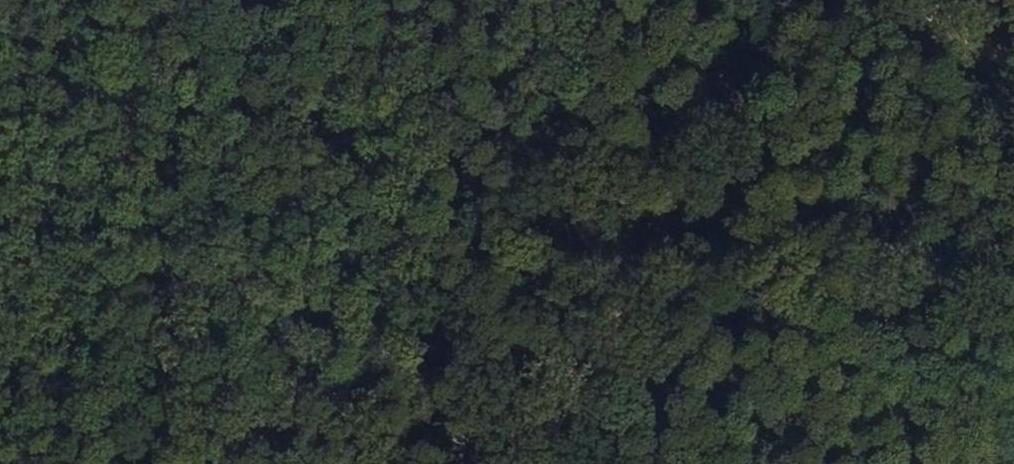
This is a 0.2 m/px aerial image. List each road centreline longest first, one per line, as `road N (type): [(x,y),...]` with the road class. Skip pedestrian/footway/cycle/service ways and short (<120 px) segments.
road 1 (track): [(867,0),(1013,76)]

